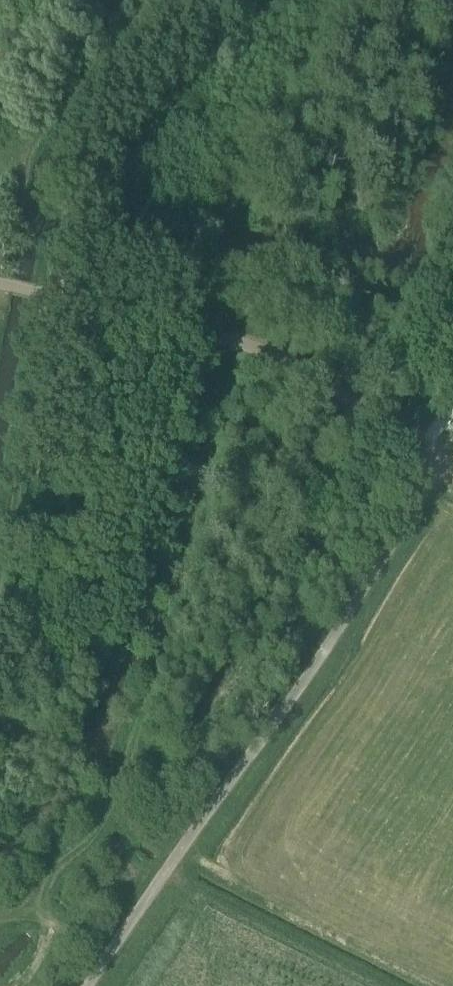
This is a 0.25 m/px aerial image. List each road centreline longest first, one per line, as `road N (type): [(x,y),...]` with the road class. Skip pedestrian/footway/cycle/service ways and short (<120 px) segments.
road 1 (track): [(86,985),(441,461)]
road 2 (unclassified): [(452,468),(277,357),(0,285)]
road 3 (track): [(54,297),(15,627),(0,657)]
road 4 (track): [(54,297),(80,154),(101,109),(223,0)]

